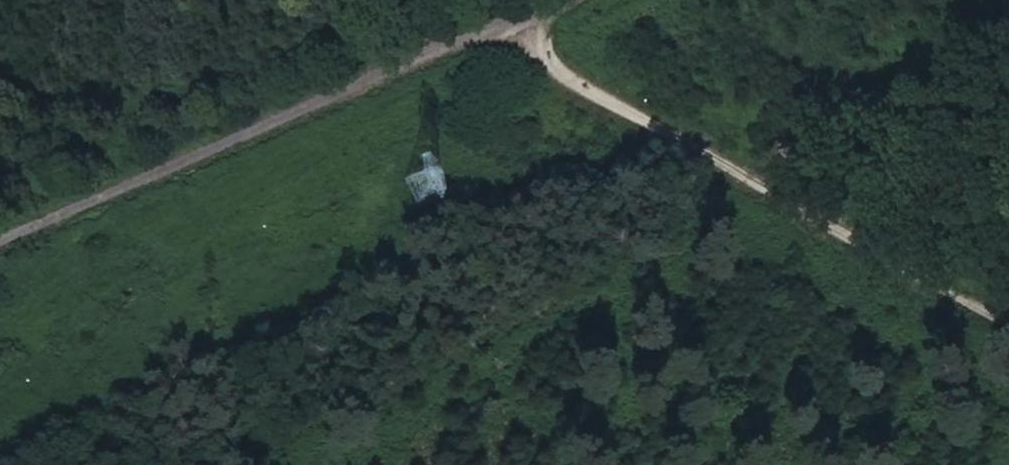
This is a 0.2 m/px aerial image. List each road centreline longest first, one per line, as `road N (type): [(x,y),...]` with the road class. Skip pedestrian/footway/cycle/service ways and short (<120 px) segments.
road 1 (track): [(430,0),(1008,314)]
road 2 (track): [(552,0),(0,233)]

